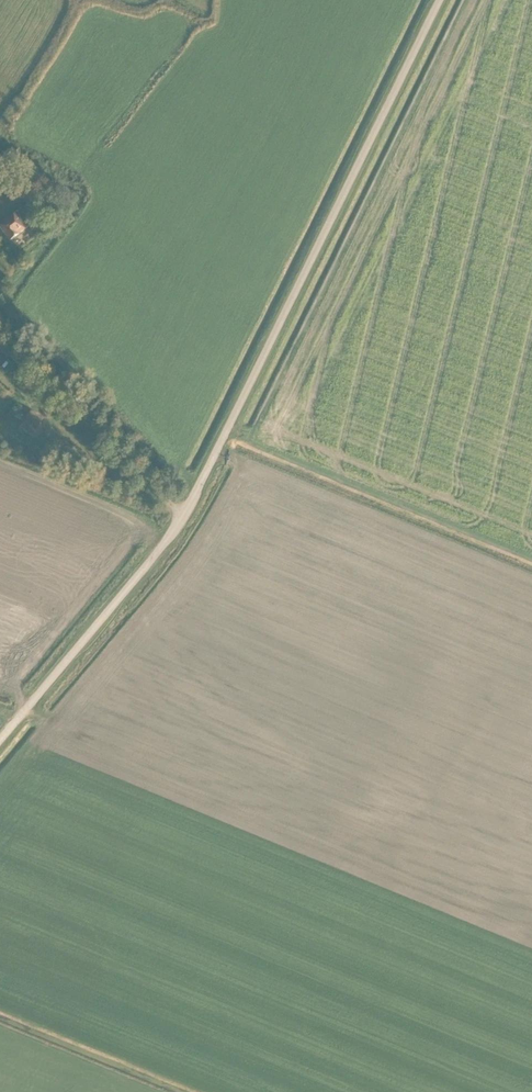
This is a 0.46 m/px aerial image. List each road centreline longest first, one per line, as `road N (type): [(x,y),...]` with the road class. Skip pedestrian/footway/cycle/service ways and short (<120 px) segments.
road 1 (unclassified): [(441,0),(190,505),(0,740)]

